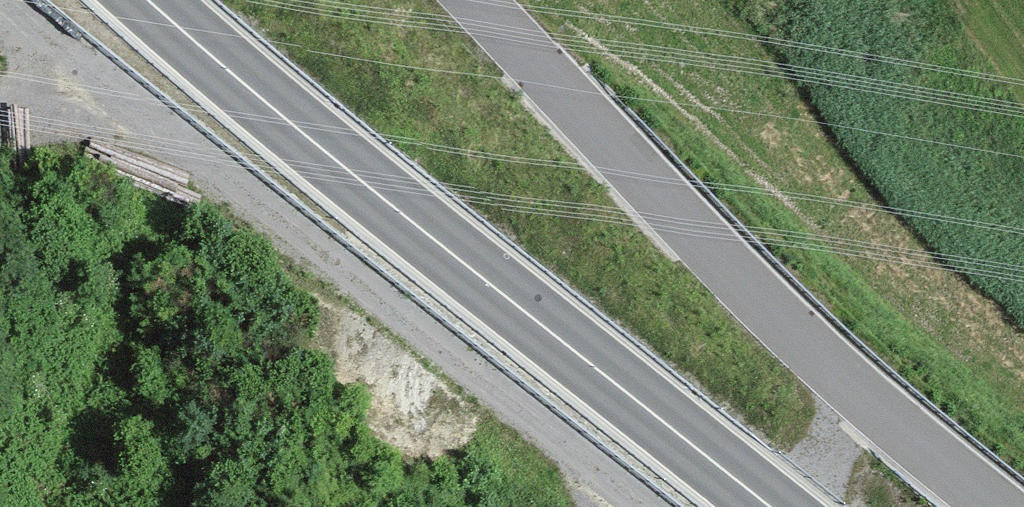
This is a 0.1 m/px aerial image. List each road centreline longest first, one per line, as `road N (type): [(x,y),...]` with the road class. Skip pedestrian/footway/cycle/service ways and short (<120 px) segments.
road 1 (trunk): [(788,506),(151,0)]
road 2 (track): [(631,506),(0,3)]
road 3 (unclassified): [(998,506),(845,385),(467,0)]

